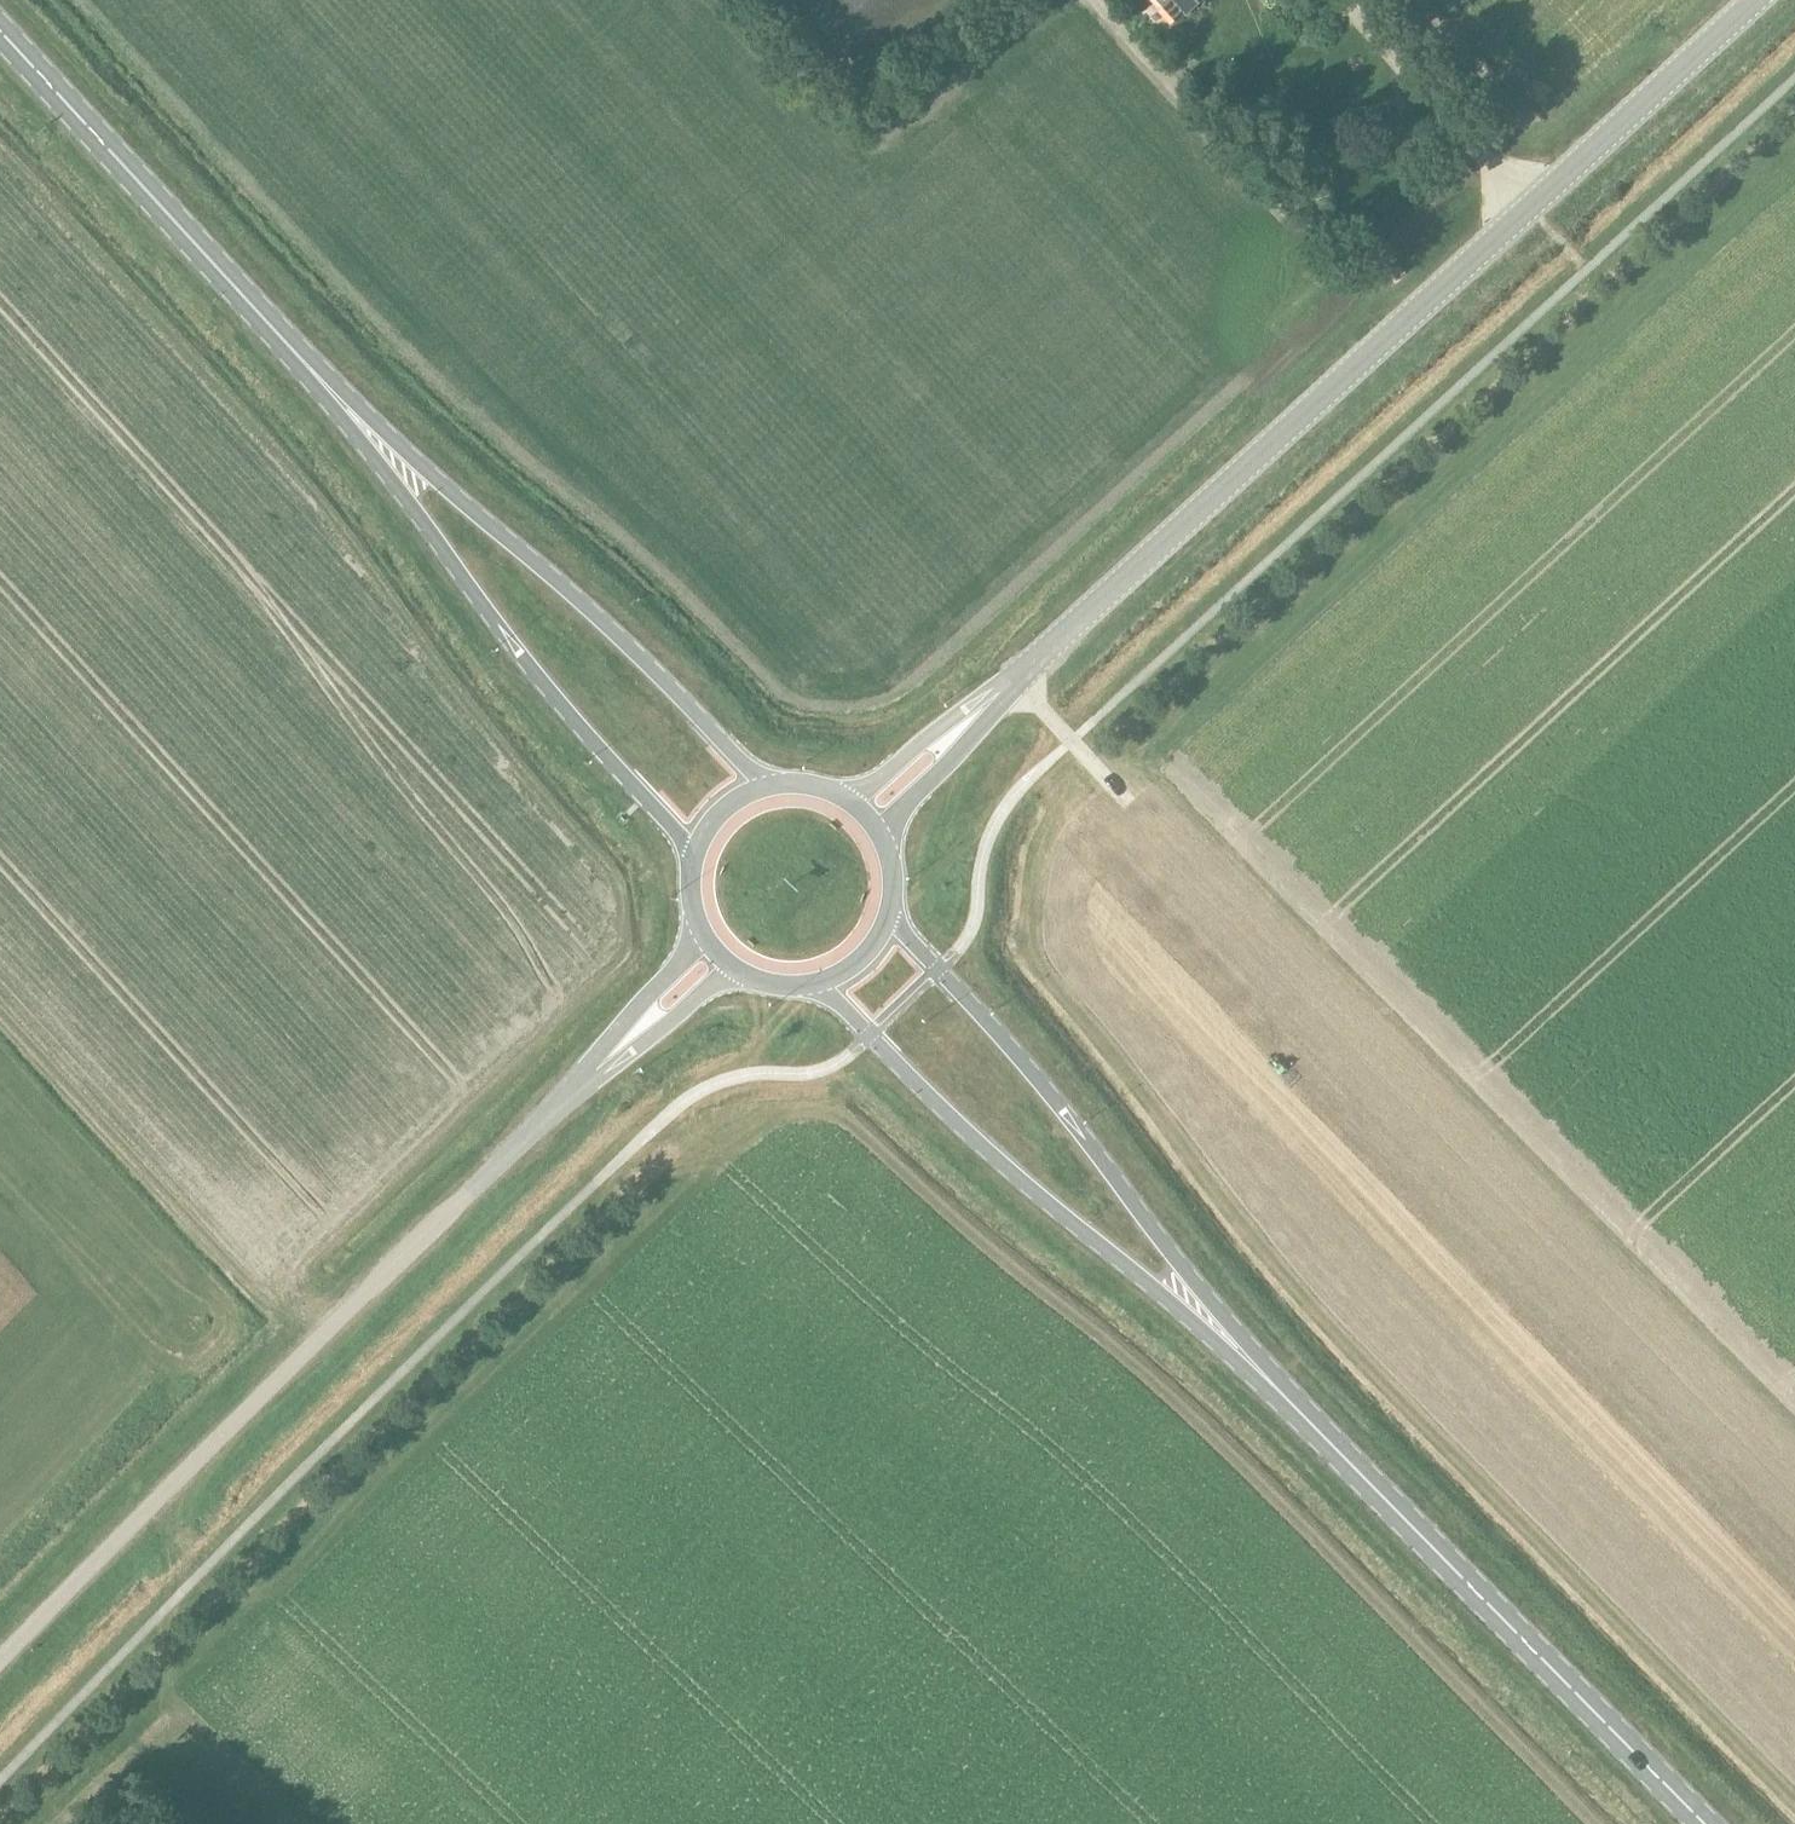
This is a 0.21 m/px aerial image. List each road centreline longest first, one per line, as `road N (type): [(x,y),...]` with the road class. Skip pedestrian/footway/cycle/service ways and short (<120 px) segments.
road 1 (tertiary): [(953,734),(1754,0)]
road 2 (tertiary): [(0,1666),(236,1418),(628,1042)]
road 3 (secondary): [(1204,1318),(1702,1823)]
road 4 (secondary): [(0,30),(371,433)]
road 5 (secondary): [(767,781),(582,605),(371,433)]
road 6 (secondary): [(371,433),(489,613),(690,852)]
road 7 (secondary): [(1204,1318),(1155,1232),(1037,1080),(892,919)]
road 8 (secondary): [(823,985),(984,1147),(1103,1251),(1204,1318)]
road 9 (tertiary): [(703,941),(656,990),(628,1042)]
road 10 (tertiary): [(628,1042),(679,1012),(728,968)]

